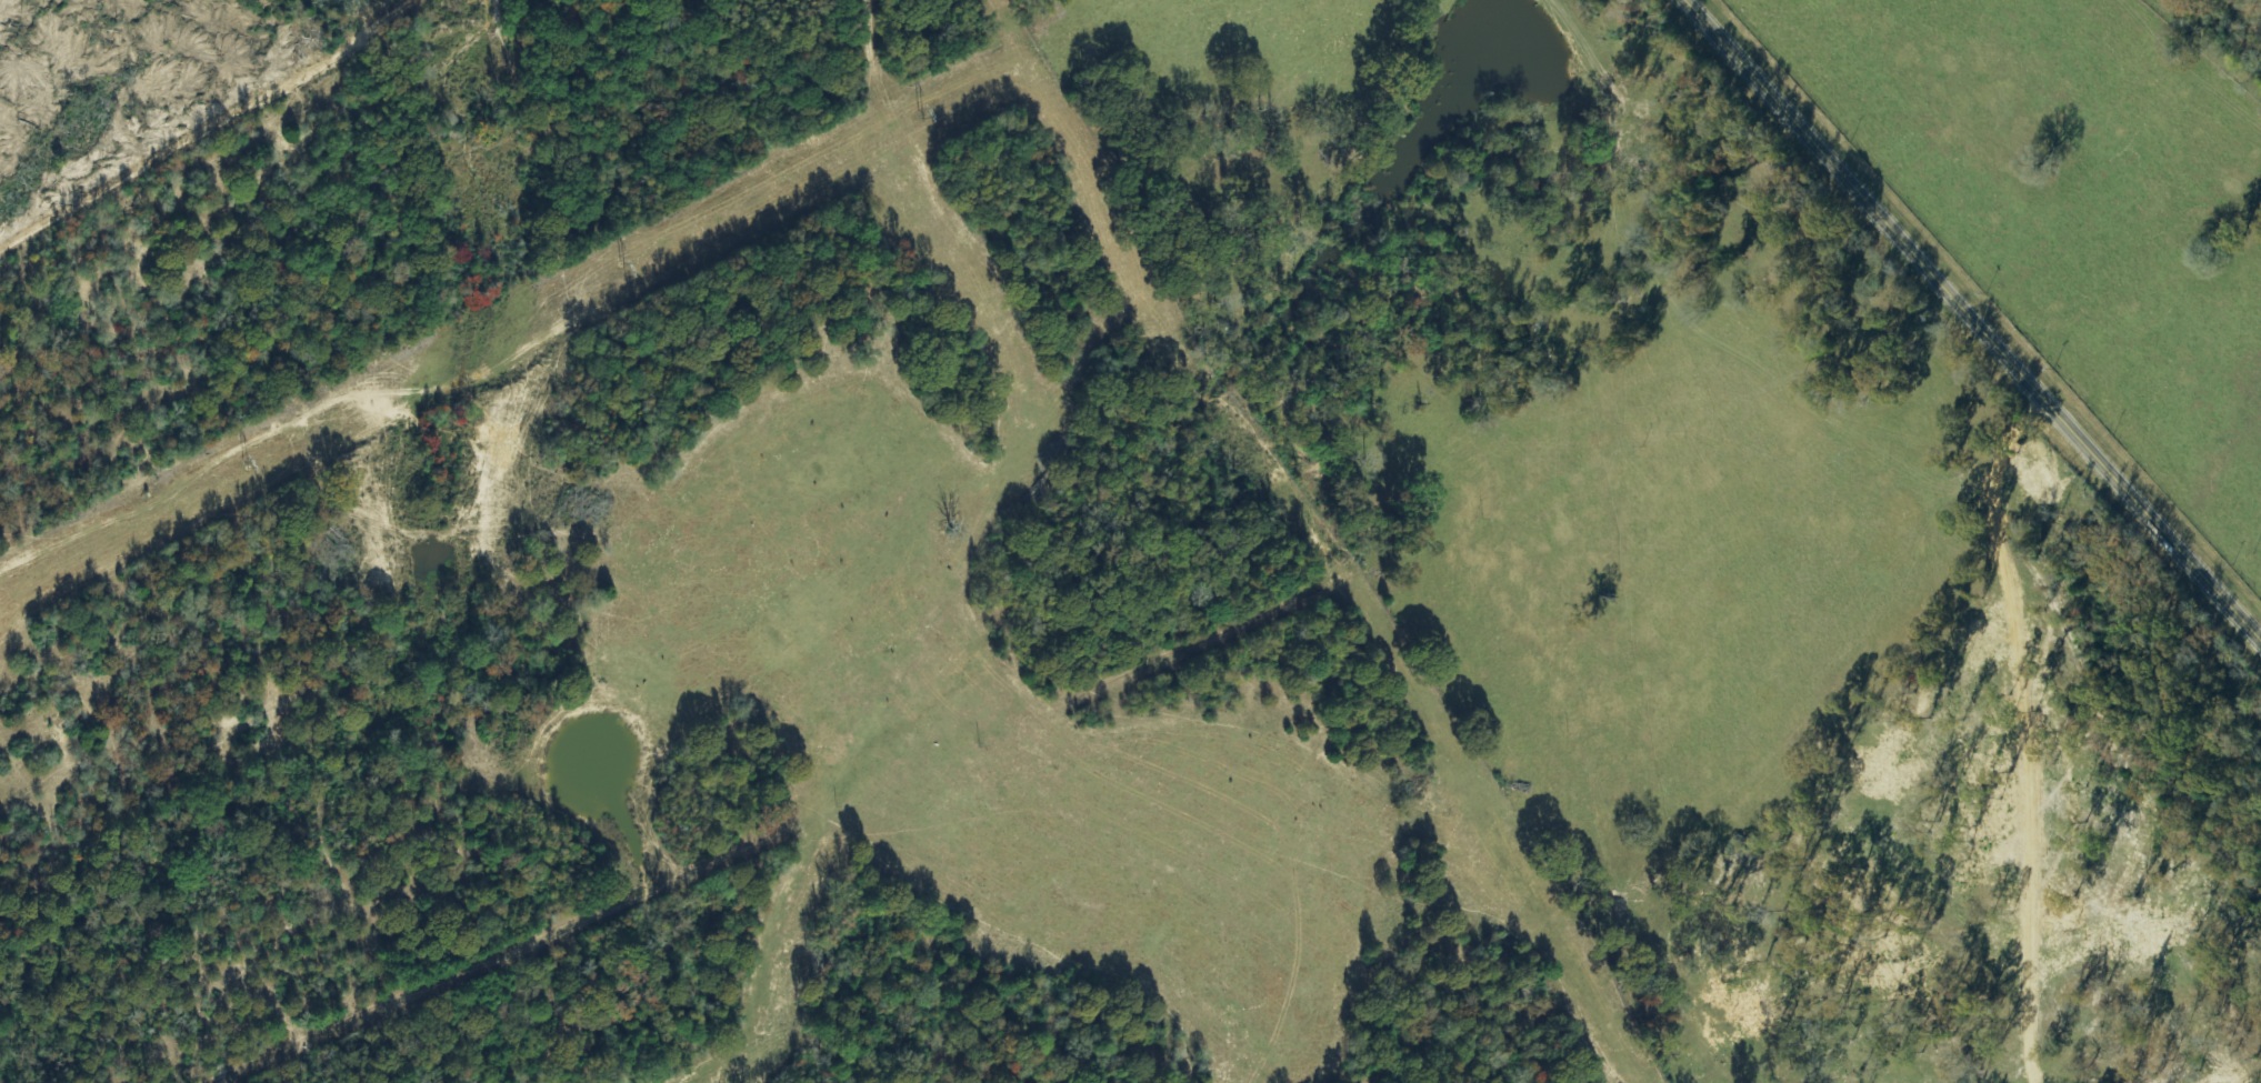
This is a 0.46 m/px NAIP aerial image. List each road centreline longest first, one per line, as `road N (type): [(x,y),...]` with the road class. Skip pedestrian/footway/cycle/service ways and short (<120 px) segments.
road 1 (secondary): [(1683,0),(2260,643)]

